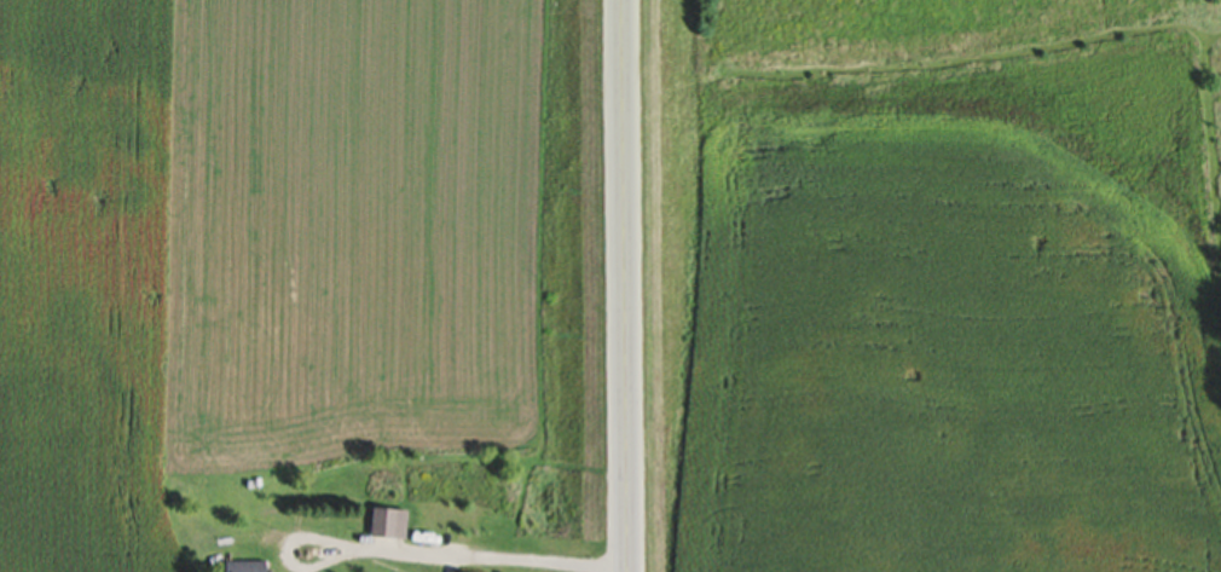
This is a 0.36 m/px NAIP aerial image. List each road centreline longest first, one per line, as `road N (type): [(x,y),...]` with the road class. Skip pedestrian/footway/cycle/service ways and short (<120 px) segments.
road 1 (secondary): [(621,0),(627,571)]
road 2 (residential): [(627,571),(308,551)]

